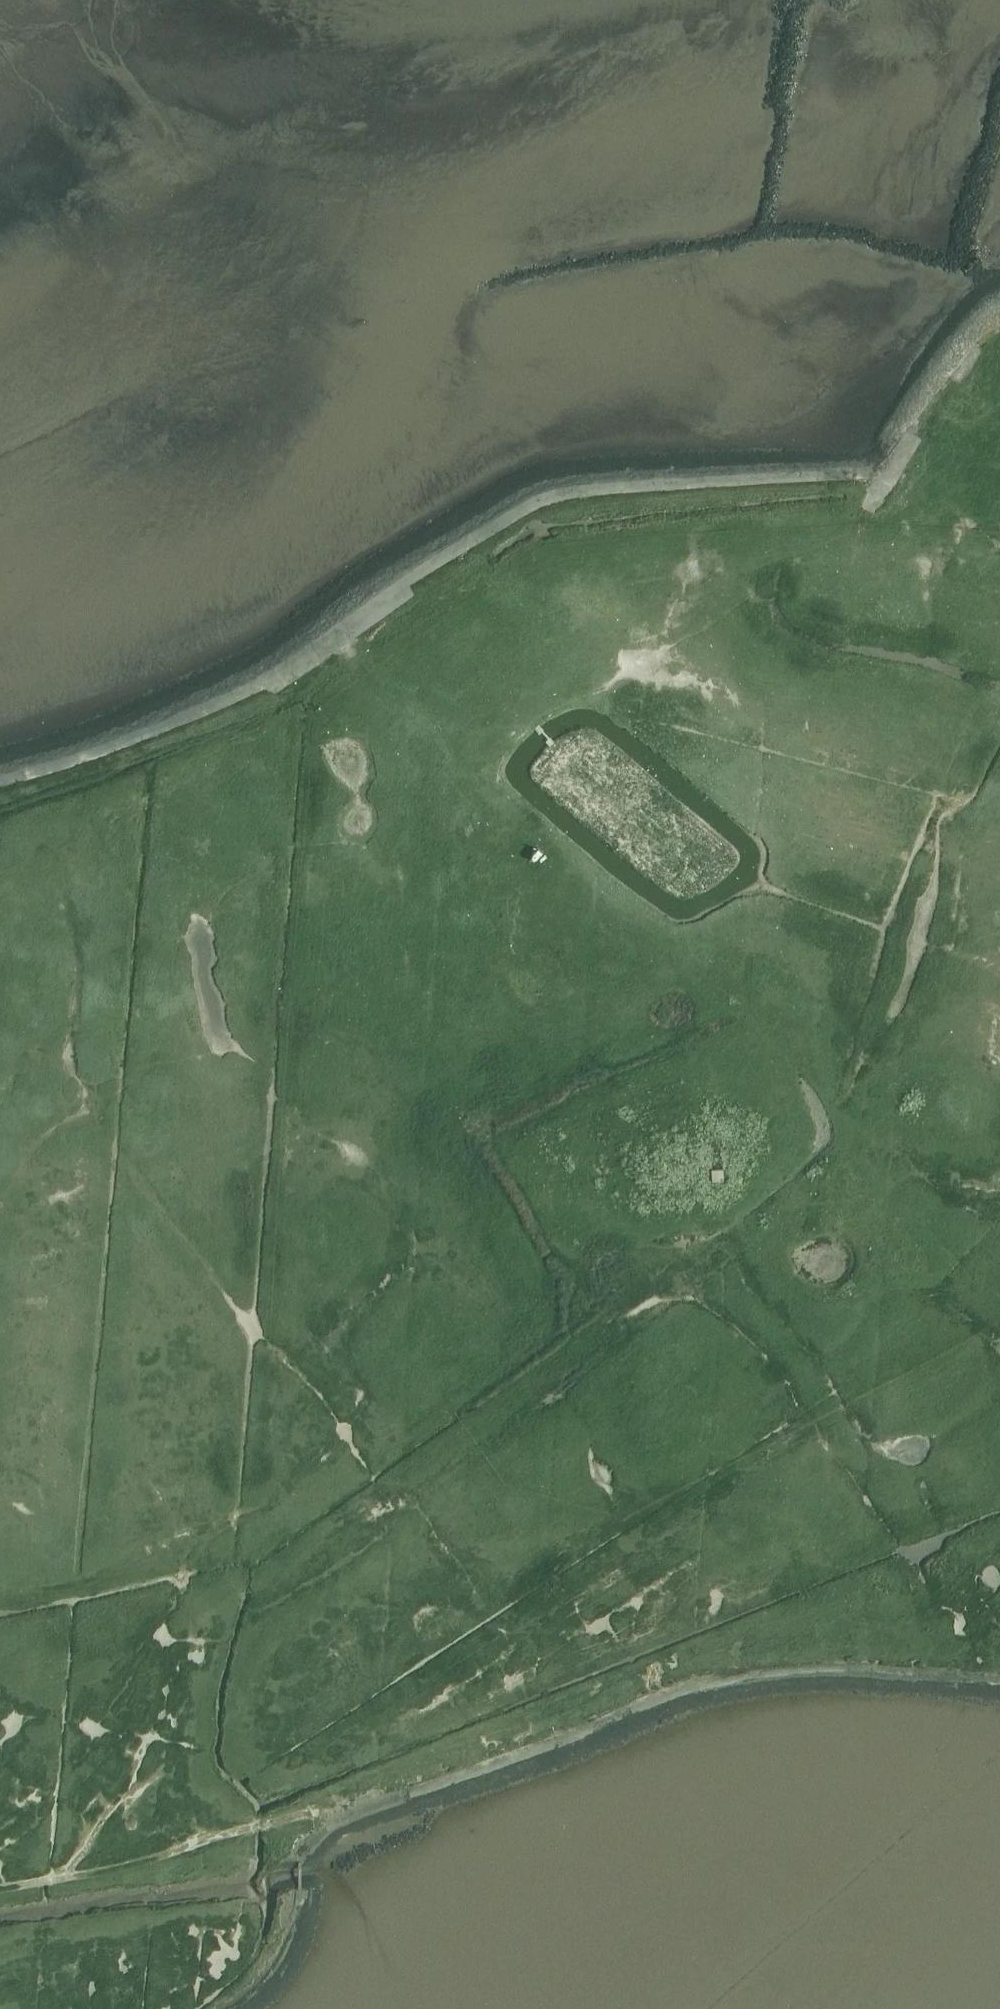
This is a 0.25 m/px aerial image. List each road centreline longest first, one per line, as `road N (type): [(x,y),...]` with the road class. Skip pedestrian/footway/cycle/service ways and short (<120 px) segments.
road 1 (track): [(0,1887),(79,1875),(293,1817)]

